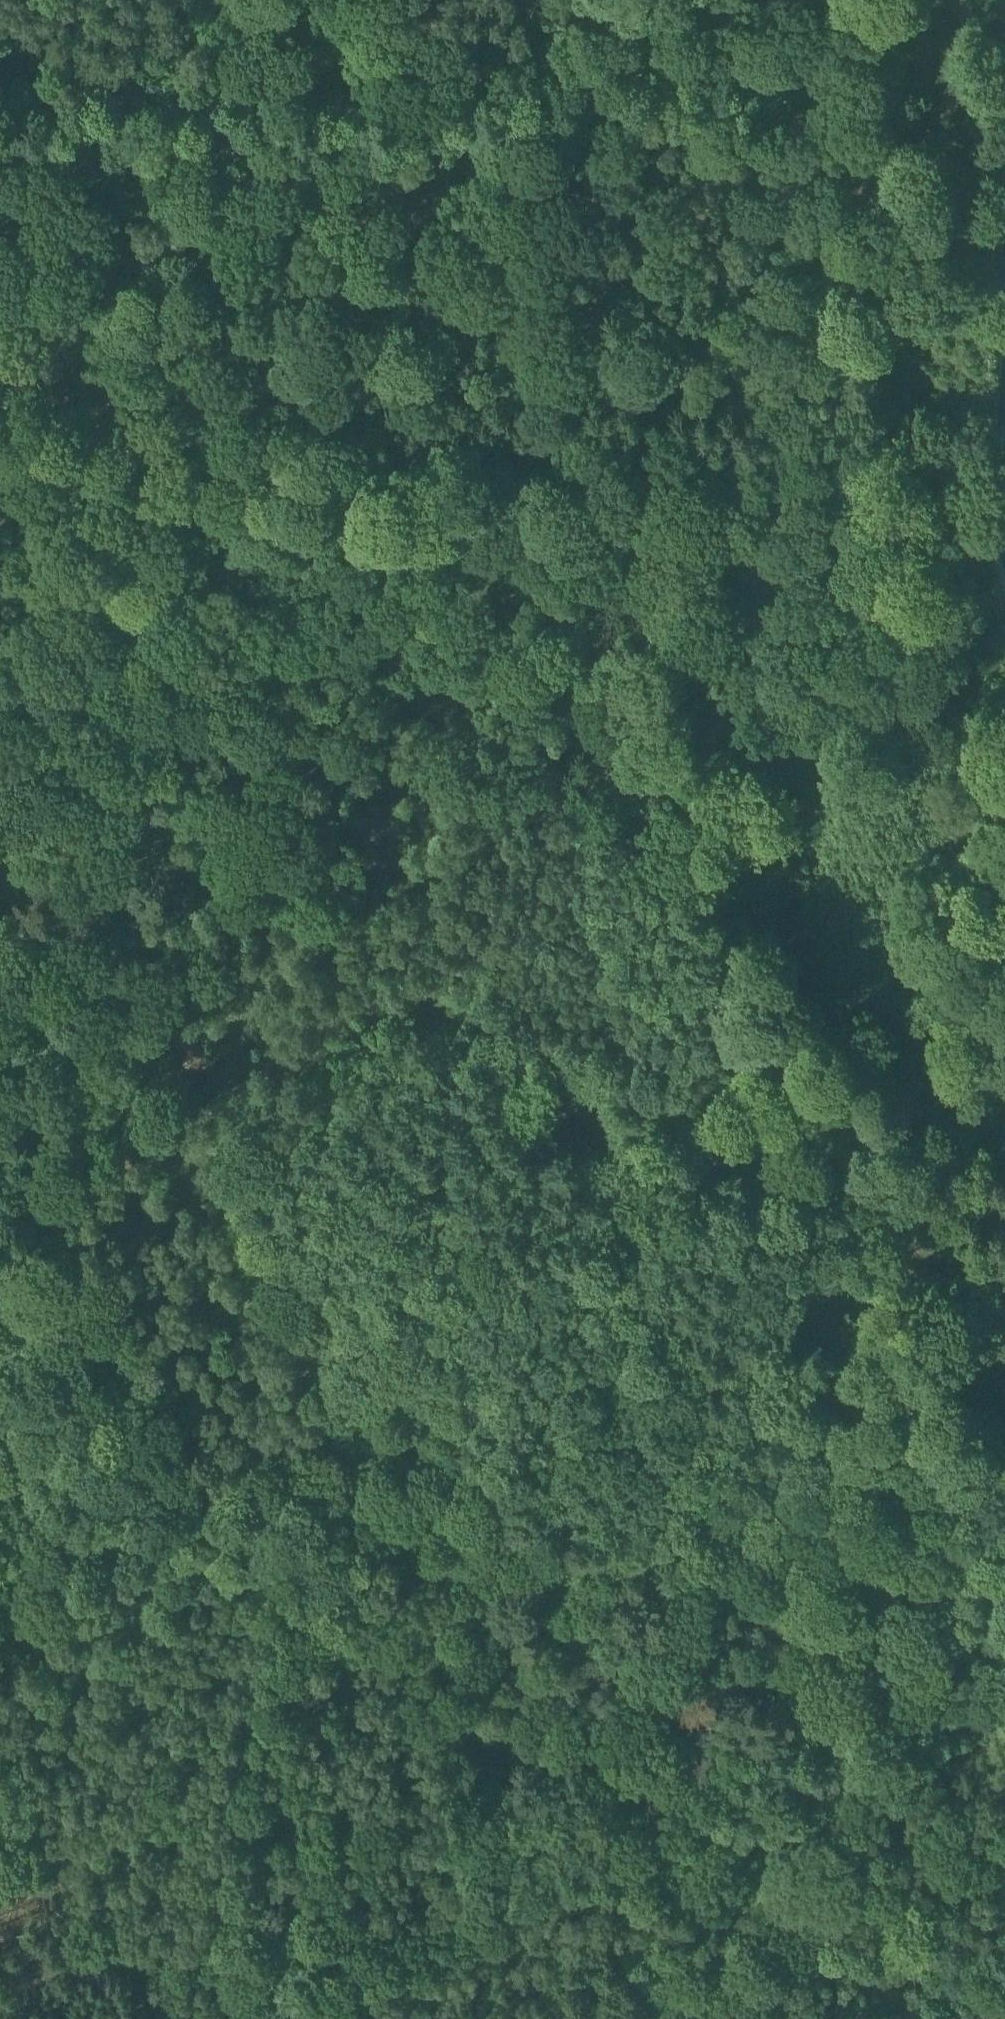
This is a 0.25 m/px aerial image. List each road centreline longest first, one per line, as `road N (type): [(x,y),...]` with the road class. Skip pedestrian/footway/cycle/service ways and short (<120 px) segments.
road 1 (track): [(0,1492),(255,1507),(257,1478),(272,1458),(455,1276),(517,1238),(693,1190),(973,1095),(1004,1075)]
road 2 (track): [(320,2016),(382,2007),(464,1913),(588,1841),(672,1744),(955,1533),(1004,1515)]
road 3 (track): [(255,1507),(272,1711),(317,1844),(320,2018)]
road 4 (track): [(998,505),(1004,132),(958,0)]

